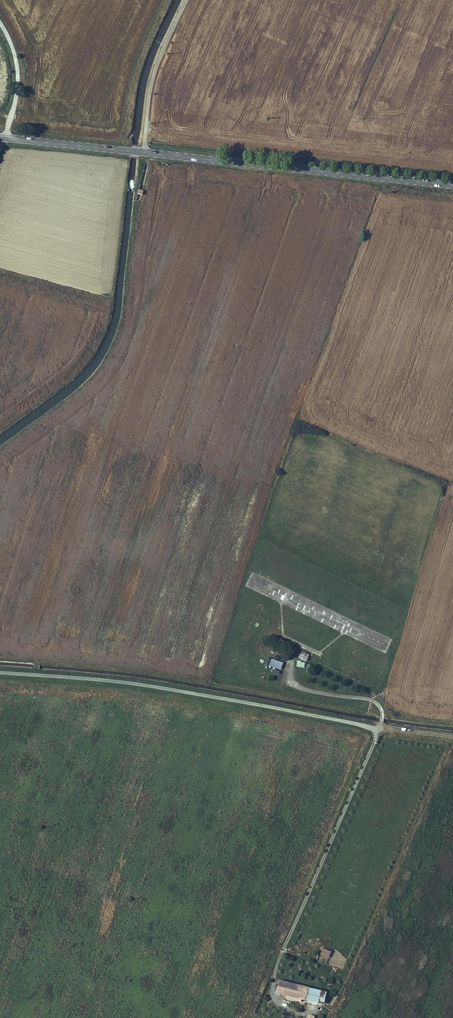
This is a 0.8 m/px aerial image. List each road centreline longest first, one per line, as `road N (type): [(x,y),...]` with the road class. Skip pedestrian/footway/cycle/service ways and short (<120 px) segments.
road 1 (unclassified): [(380,728),(146,685),(0,672)]
road 2 (secondary): [(452,185),(149,152)]
road 3 (track): [(380,728),(276,965),(274,986)]
road 4 (unclassified): [(149,152),(153,75),(185,0)]
road 5 (secondary): [(149,152),(4,138)]
road 6 (track): [(380,728),(378,704),(291,679),(294,653)]
road 7 (track): [(4,138),(21,72),(0,17)]

